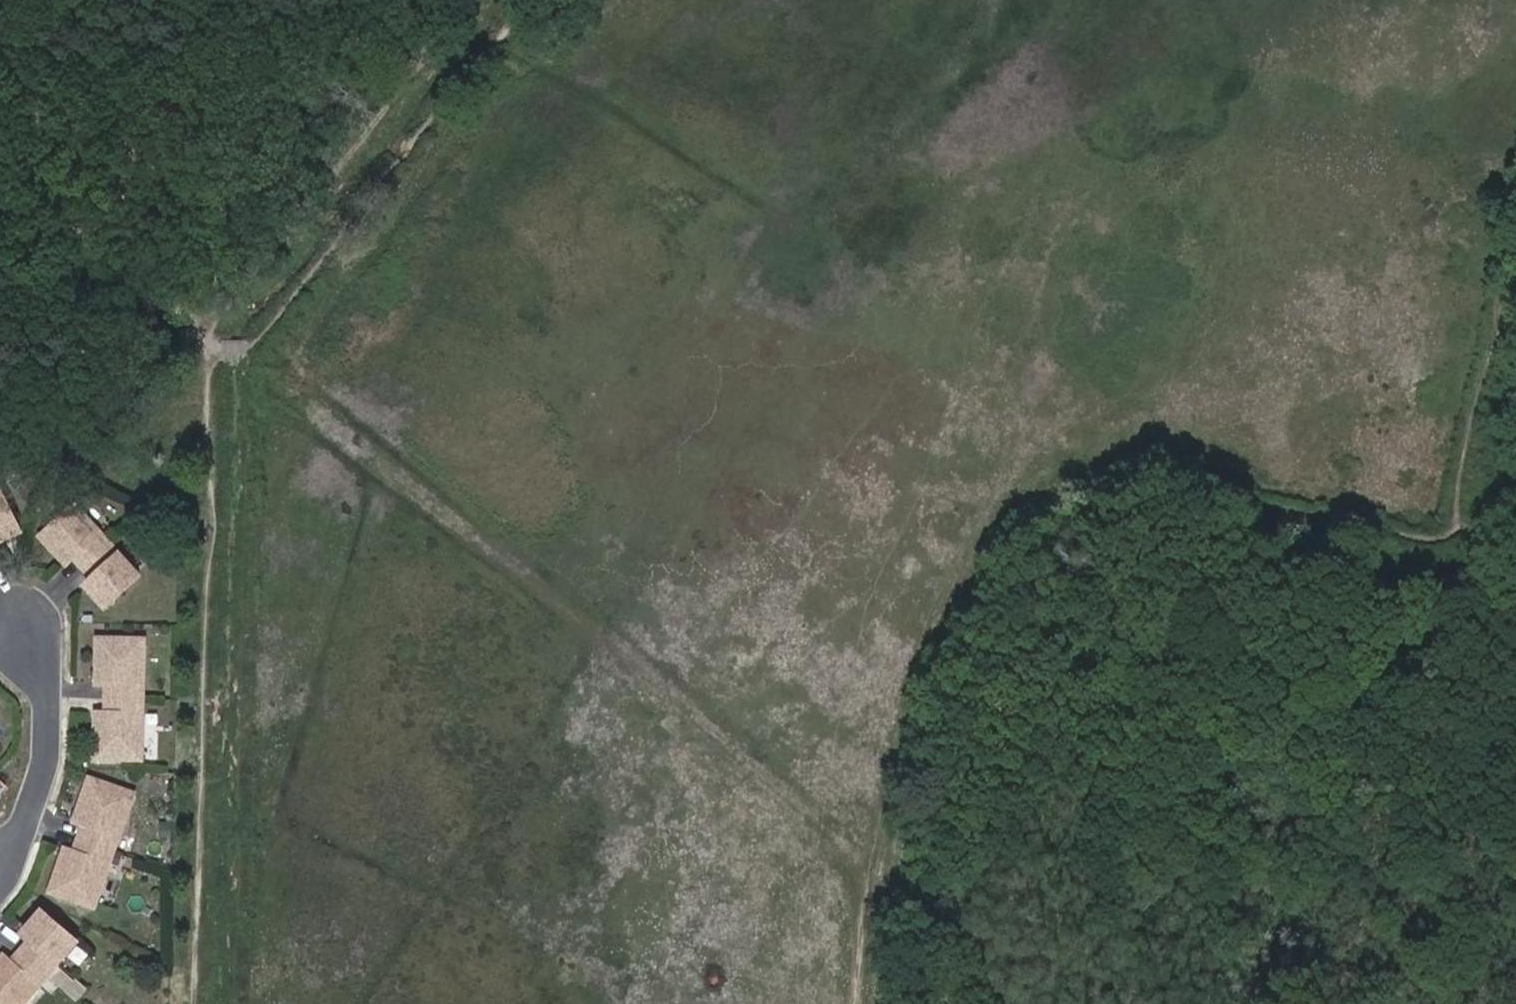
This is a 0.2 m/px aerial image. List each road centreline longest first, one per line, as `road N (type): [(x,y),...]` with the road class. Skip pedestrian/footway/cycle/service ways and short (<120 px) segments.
road 1 (residential): [(22,637),(47,683),(48,753),(11,872)]

